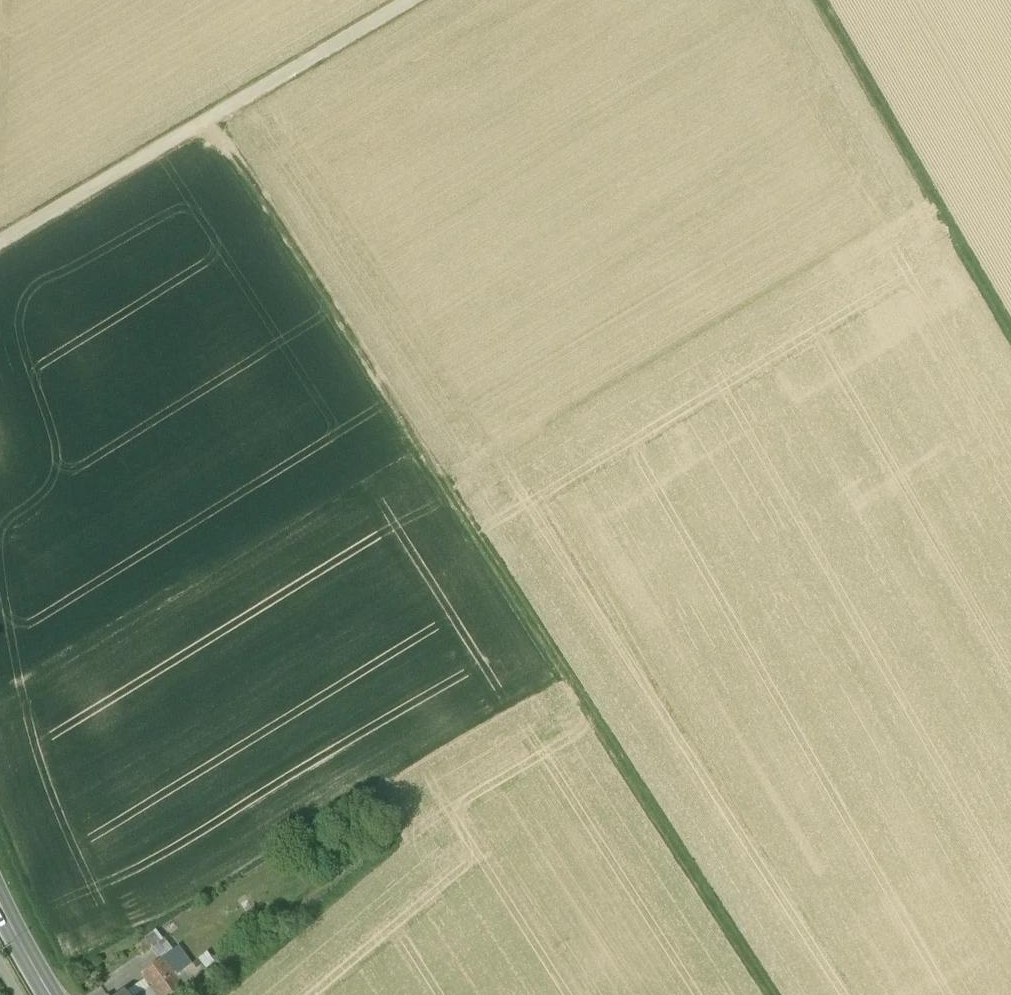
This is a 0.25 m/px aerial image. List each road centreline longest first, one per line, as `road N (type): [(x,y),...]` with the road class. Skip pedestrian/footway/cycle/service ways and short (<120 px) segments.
road 1 (track): [(214,118),(771,994)]
road 2 (track): [(0,241),(409,0)]
road 3 (track): [(1010,341),(818,0)]

